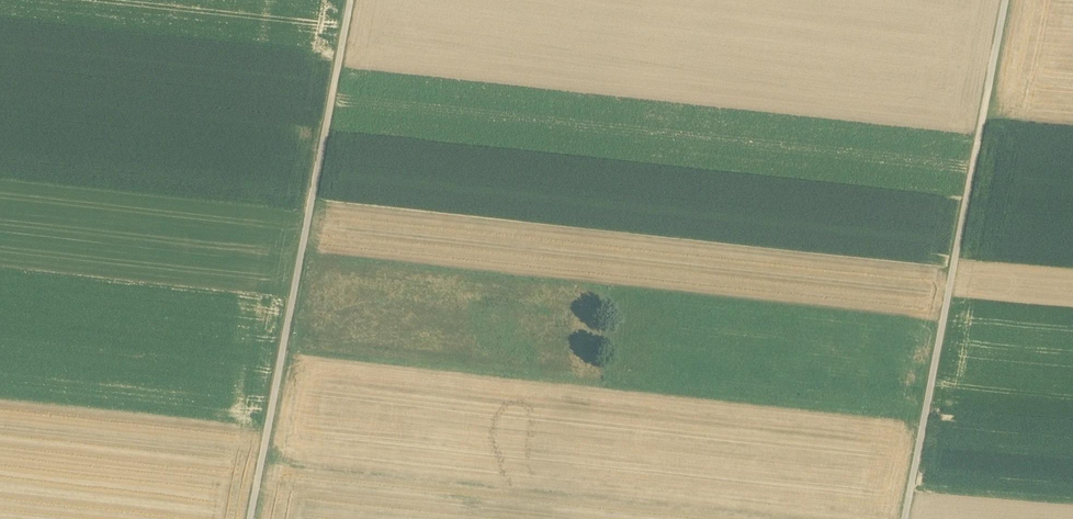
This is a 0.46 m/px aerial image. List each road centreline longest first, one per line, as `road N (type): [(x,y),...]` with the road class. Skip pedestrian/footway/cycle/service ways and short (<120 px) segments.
road 1 (track): [(250,518),(351,0)]
road 2 (track): [(904,518),(1005,0)]

